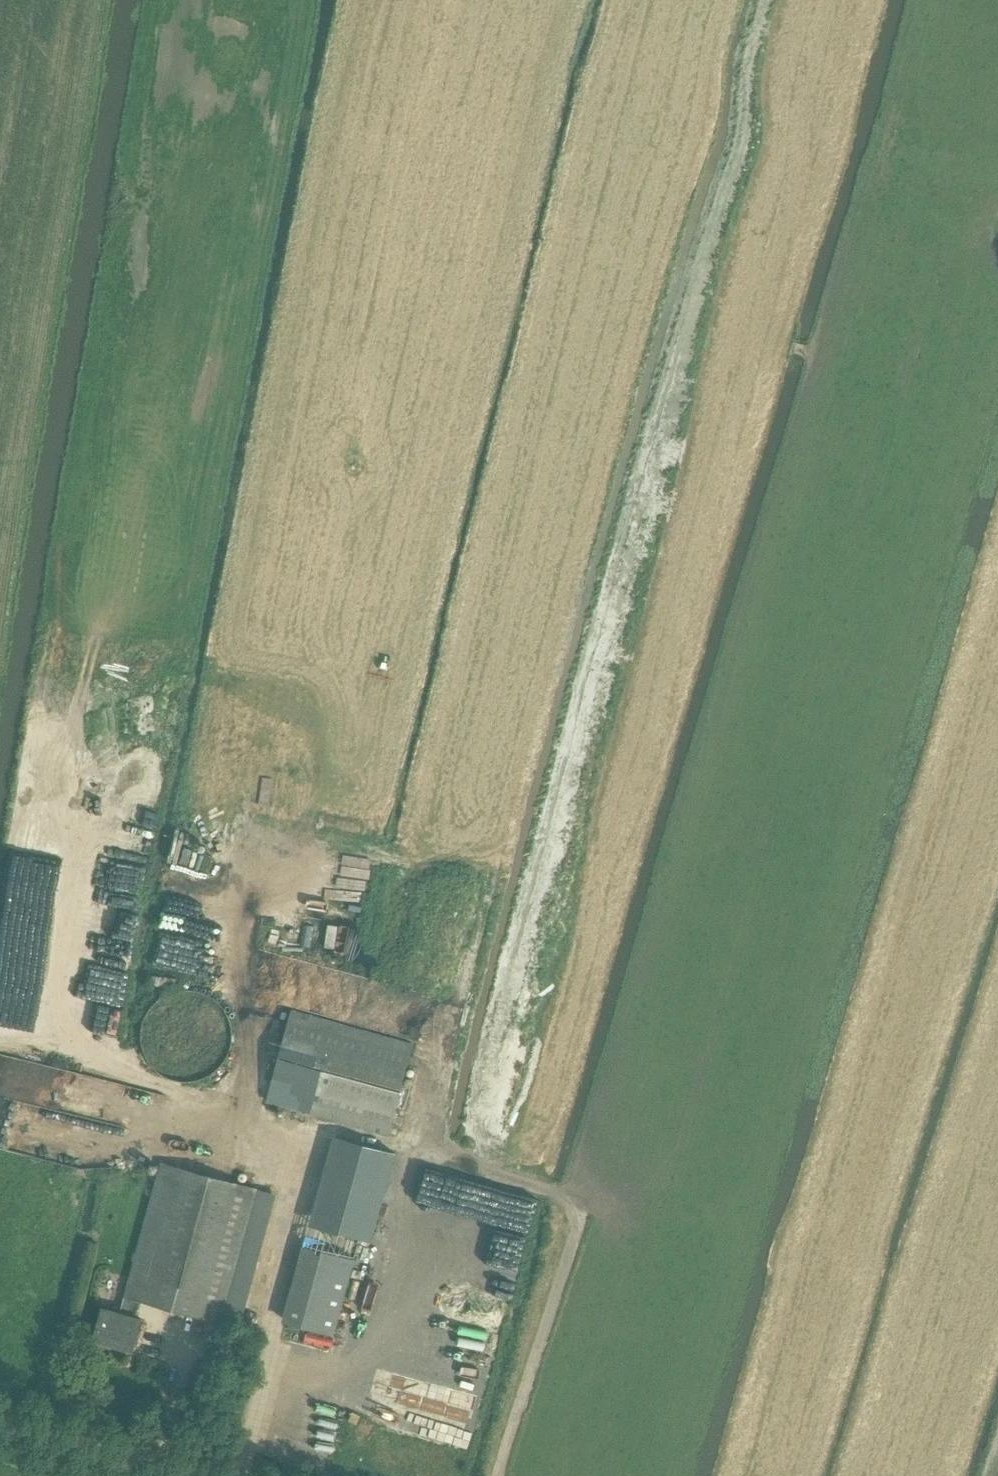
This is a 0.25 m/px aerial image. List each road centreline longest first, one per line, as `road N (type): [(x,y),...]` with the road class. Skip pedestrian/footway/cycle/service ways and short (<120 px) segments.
road 1 (unclassified): [(194,1475),(0,1423)]

